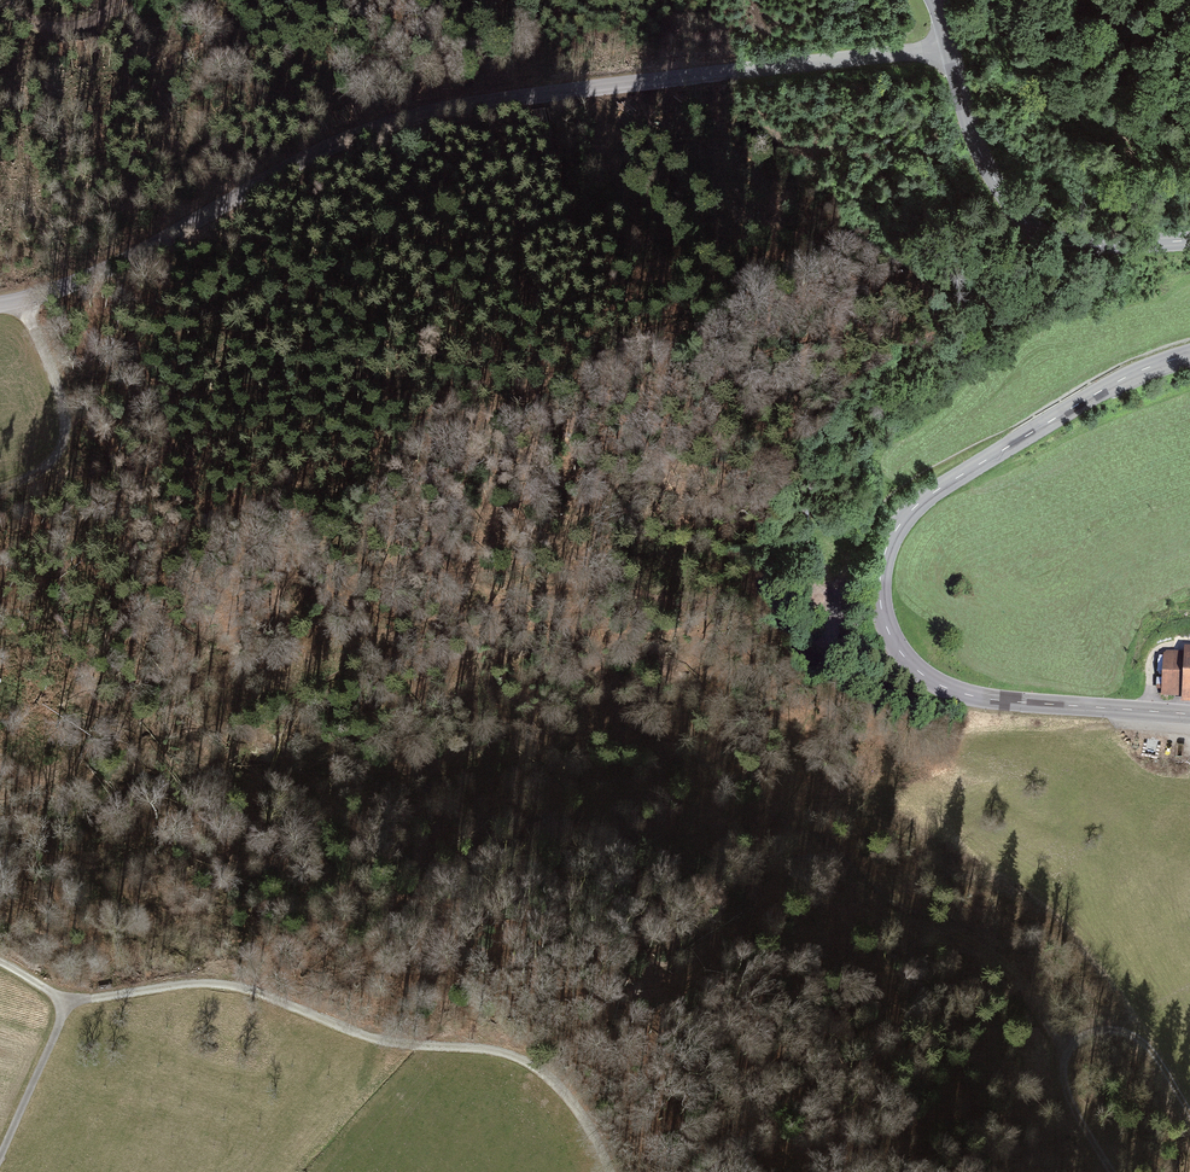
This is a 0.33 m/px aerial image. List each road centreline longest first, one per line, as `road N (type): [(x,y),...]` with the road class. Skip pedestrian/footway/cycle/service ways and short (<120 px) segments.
road 1 (tertiary): [(946,49),(465,105),(311,154),(102,272),(0,305)]
road 2 (tertiary): [(1189,716),(960,696),(910,669),(882,620),(878,571),(890,538),(944,486),(1119,384),(1189,356)]
road 3 (track): [(0,963),(64,1004),(183,985),(242,987),(394,1042),(514,1052),(566,1090),(610,1171)]
road 4 (tertiary): [(1189,241),(1069,243),(1035,228),(990,170),(946,49)]
road 5 (track): [(1120,1171),(1062,1062),(1068,1030),(1087,1013),(1144,1045),(1189,1117)]
road 6 (track): [(22,300),(64,401),(66,426),(61,447),(34,477),(0,491)]
road 7 (track): [(0,1155),(64,1004)]

